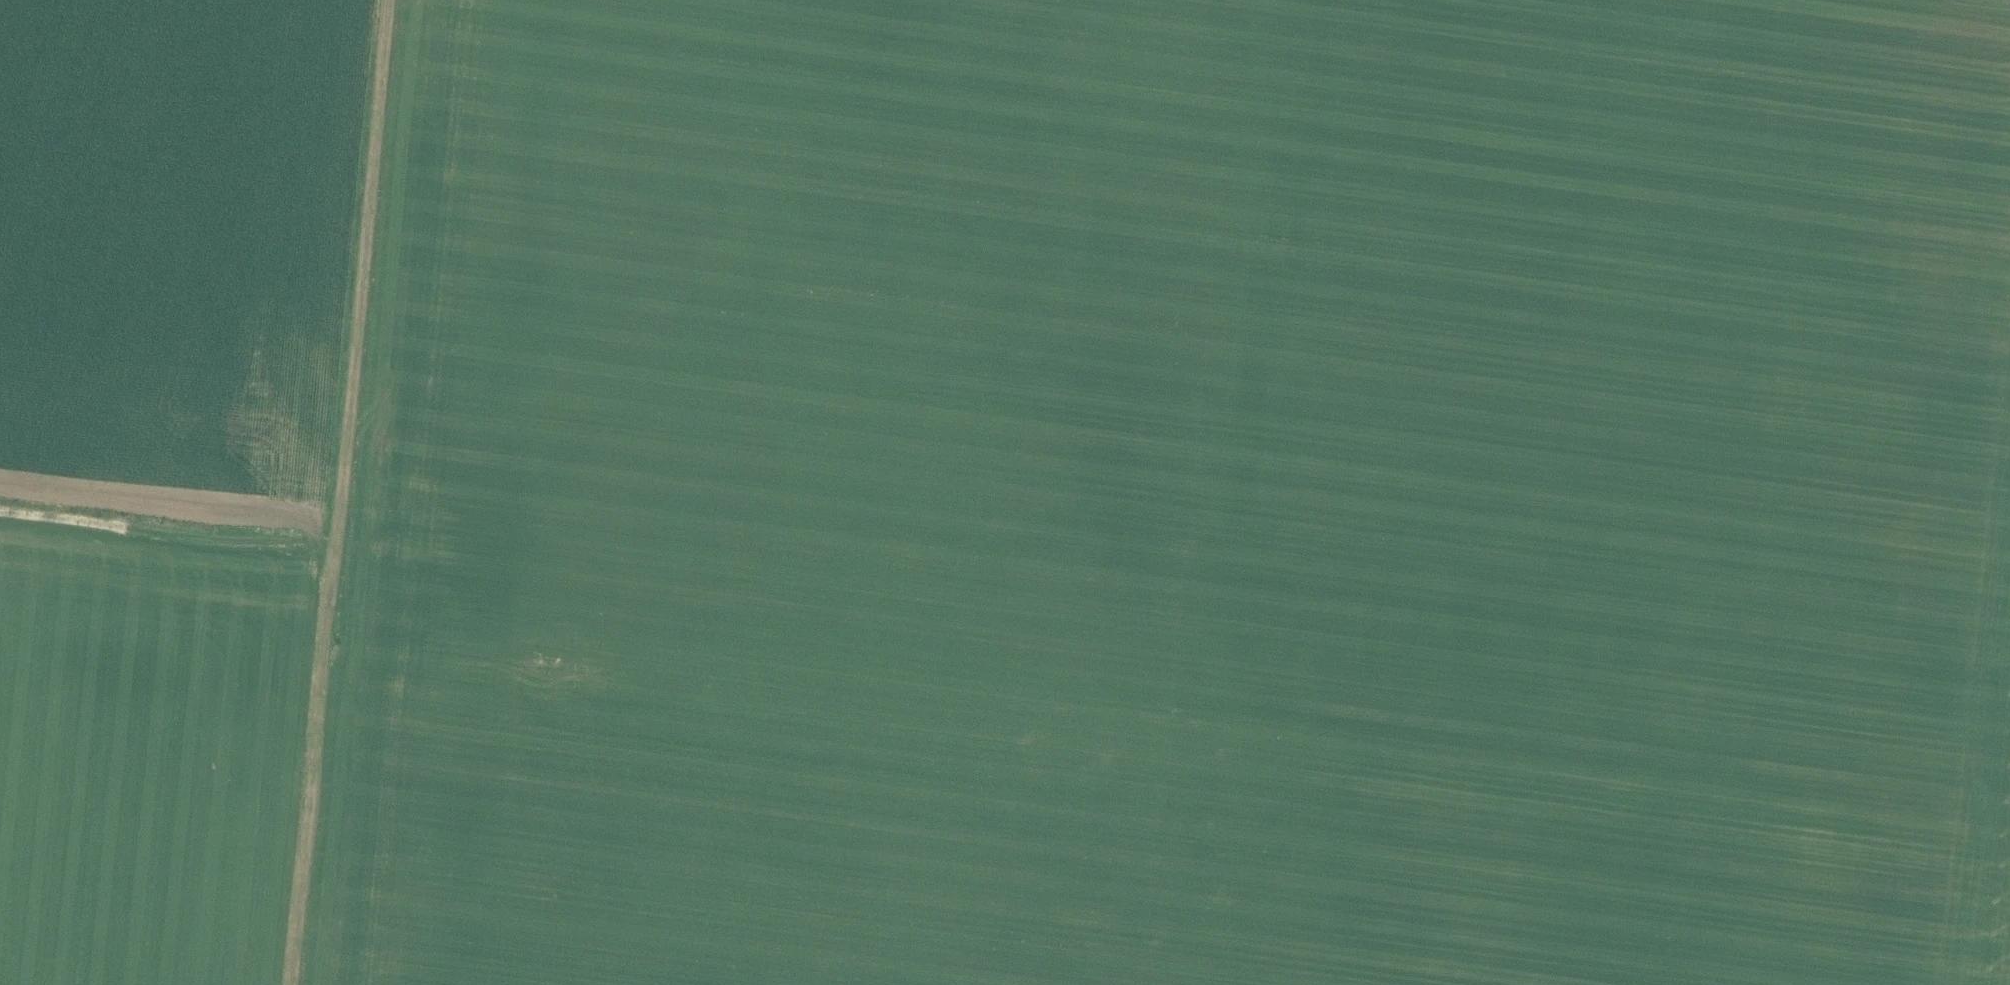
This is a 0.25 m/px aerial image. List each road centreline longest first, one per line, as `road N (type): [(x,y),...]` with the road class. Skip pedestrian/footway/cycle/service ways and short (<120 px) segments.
road 1 (track): [(292,984),(390,0)]
road 2 (track): [(0,513),(121,527),(334,569)]

